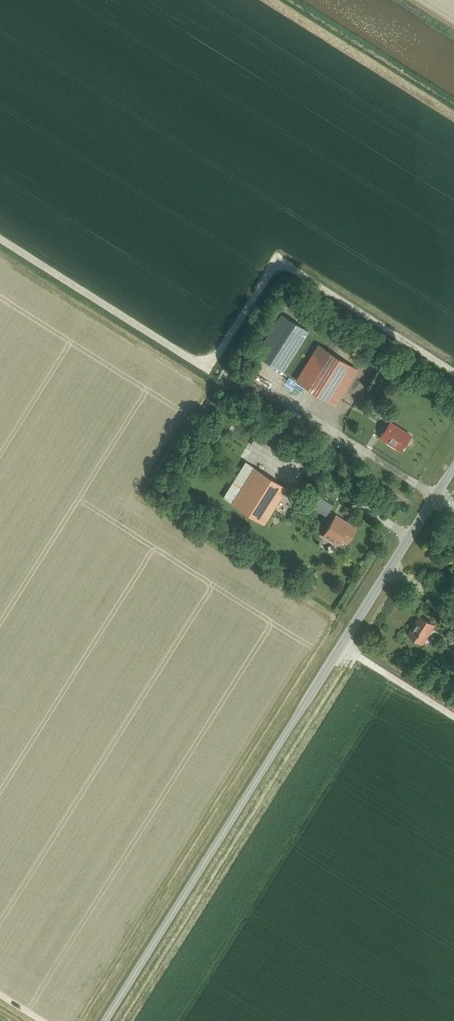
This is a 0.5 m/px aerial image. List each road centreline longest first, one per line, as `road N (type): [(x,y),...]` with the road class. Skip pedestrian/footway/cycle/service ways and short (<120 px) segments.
road 1 (unclassified): [(113,1020),(453,468)]
road 2 (track): [(453,373),(282,266),(217,357),(200,365),(0,240)]
road 3 (track): [(342,647),(453,717)]

